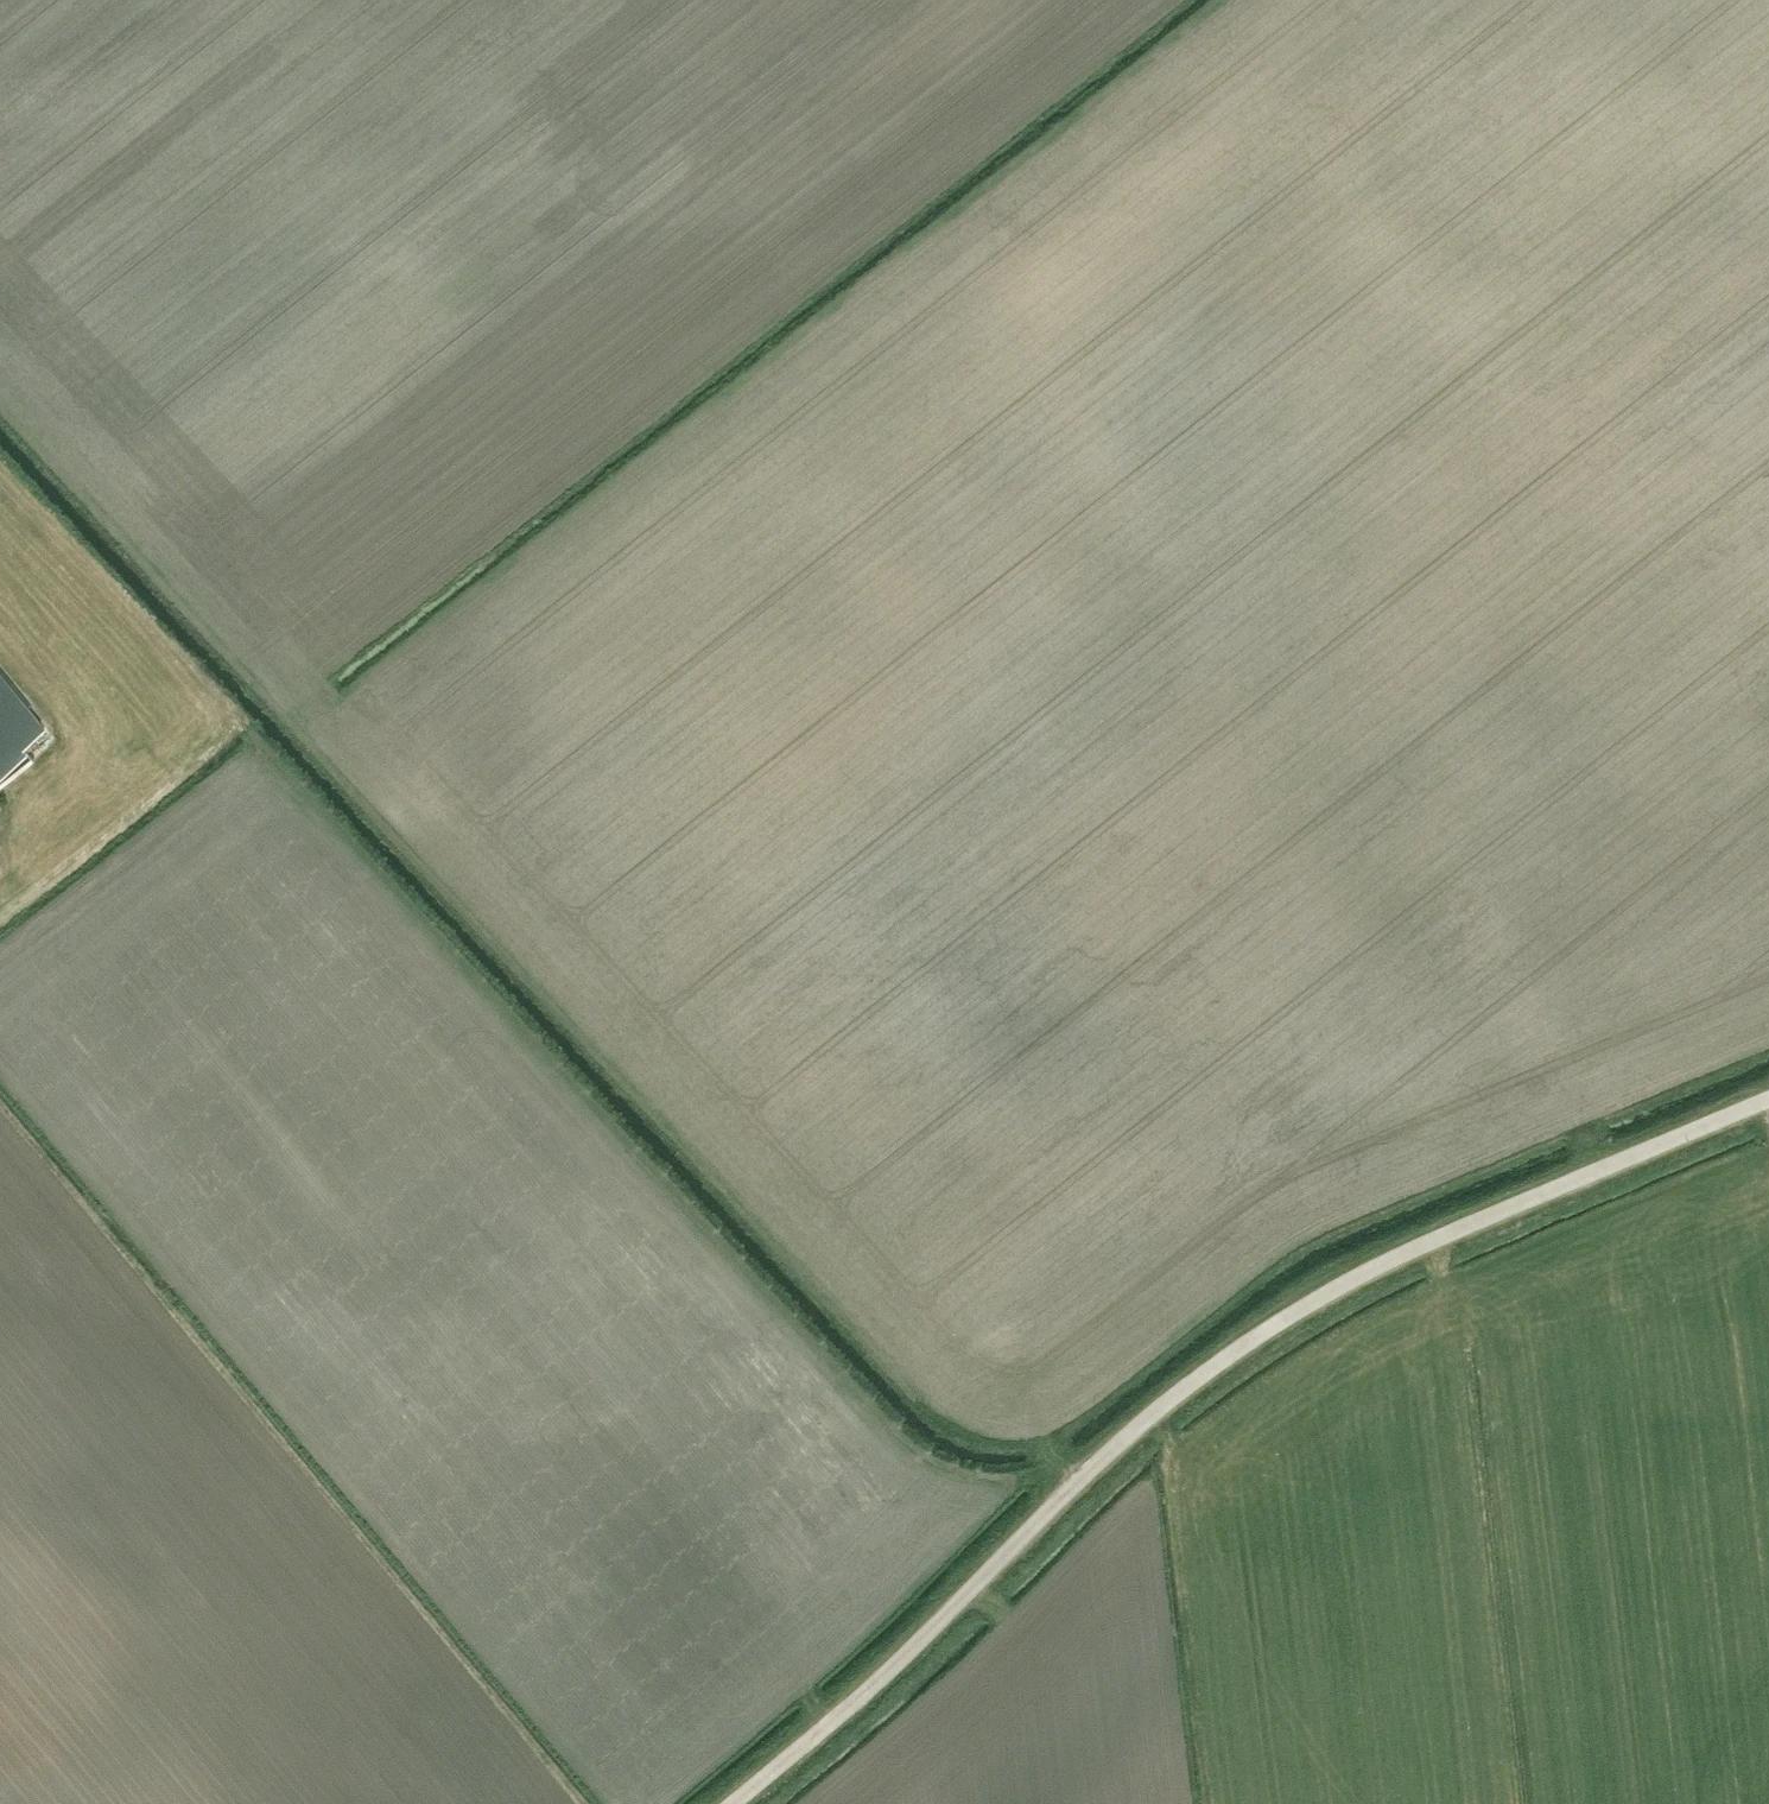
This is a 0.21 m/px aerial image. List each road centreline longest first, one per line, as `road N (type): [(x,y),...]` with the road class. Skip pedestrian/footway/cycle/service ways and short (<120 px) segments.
road 1 (unclassified): [(733,1803),(907,1654),(1083,1476),(1238,1349),(1399,1256),(1768,1100)]

